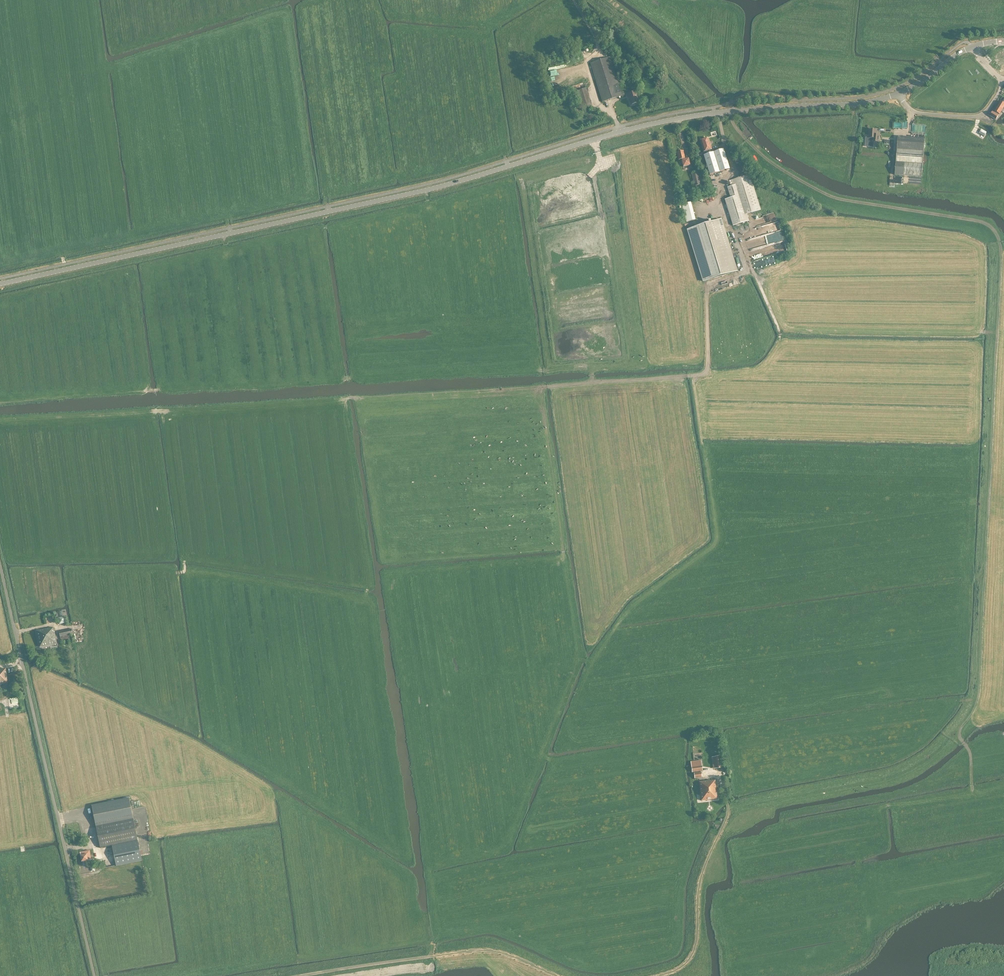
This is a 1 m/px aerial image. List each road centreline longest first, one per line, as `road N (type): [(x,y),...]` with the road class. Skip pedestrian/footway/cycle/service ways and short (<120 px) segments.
road 1 (tertiary): [(0,283),(445,184),(666,121),(898,93)]
road 2 (track): [(541,386),(0,419)]
road 3 (track): [(709,98),(771,164),(810,185),(852,204),(992,228),(1002,260),(997,334)]
road 4 (unclassified): [(95,975),(0,564)]
road 5 (track): [(997,334),(977,700),(958,734)]
road 6 (track): [(708,374),(692,375),(715,541),(632,604),(591,659),(581,661)]
road 7 (track): [(997,334),(779,328),(763,365),(708,374)]
road 8 (track): [(958,734),(912,773),(761,805),(725,820),(723,786)]
road 9 (unclassified): [(725,820),(700,881),(692,955),(659,975)]
road 10 (unclassified): [(898,93),(916,113),(980,116),(1001,84),(972,47)]
road 11 (track): [(541,386),(564,559)]
road 12 (track): [(750,270),(720,209),(733,169),(718,112)]
road 13 (track): [(574,0),(599,49),(586,62),(598,105),(611,112),(620,132)]
road 14 (track): [(692,375),(541,386)]
road 15 (unclassified): [(558,975),(495,951),(430,956)]
road 16 (track): [(430,956),(300,975)]
road 17 (track): [(750,270),(708,289),(708,374)]

